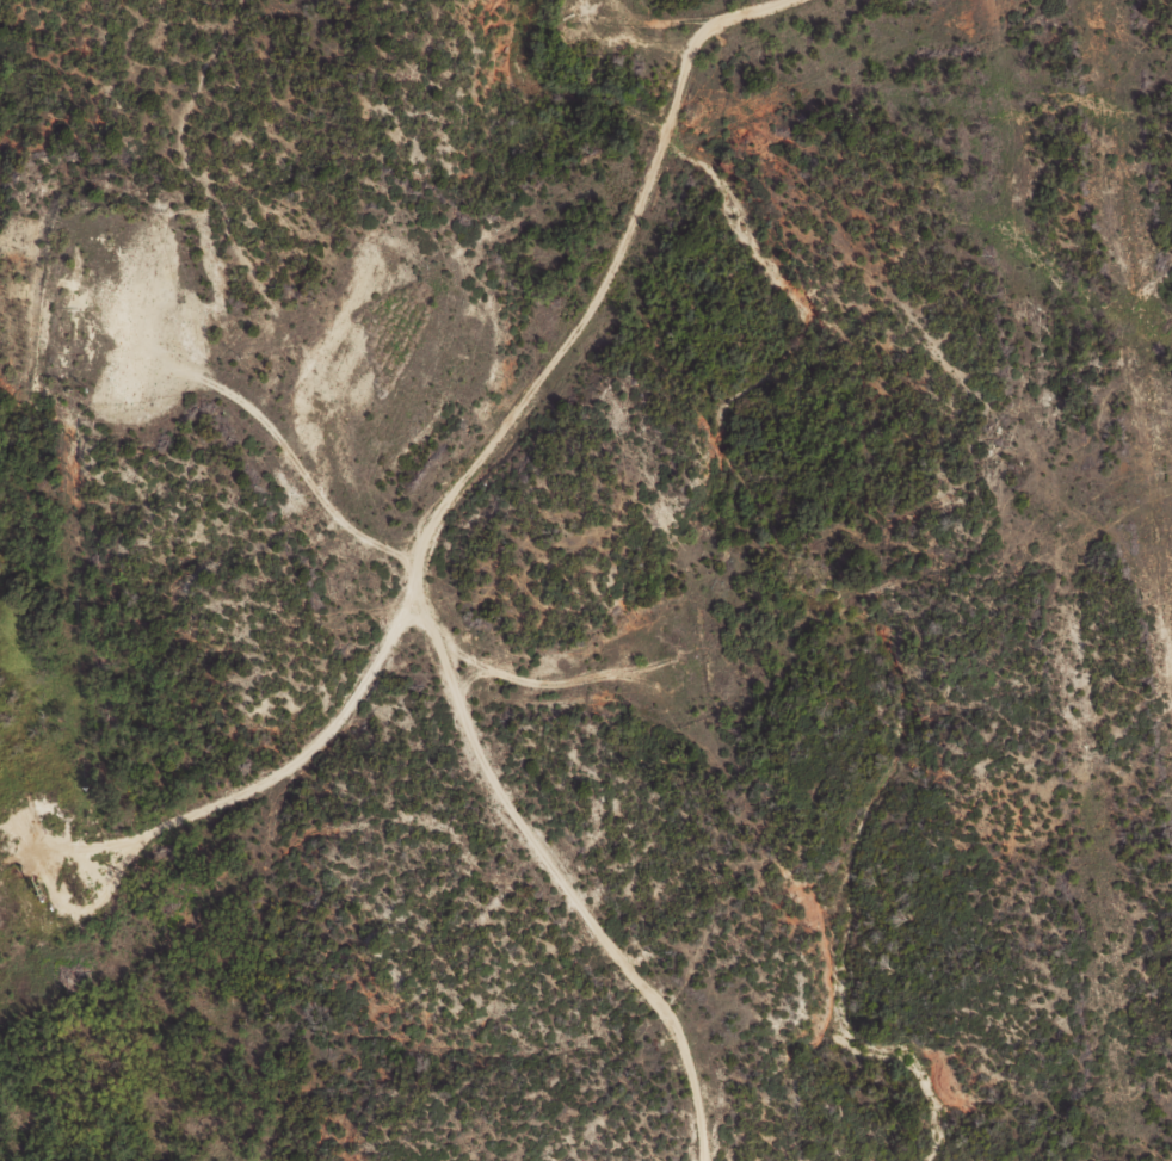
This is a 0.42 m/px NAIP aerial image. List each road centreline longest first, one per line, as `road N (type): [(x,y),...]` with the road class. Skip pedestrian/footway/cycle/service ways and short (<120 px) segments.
road 1 (residential): [(227,0),(234,263),(294,364),(372,666),(570,901),(651,1160)]
road 2 (residential): [(329,521),(474,455),(547,395),(708,39),(770,0)]

